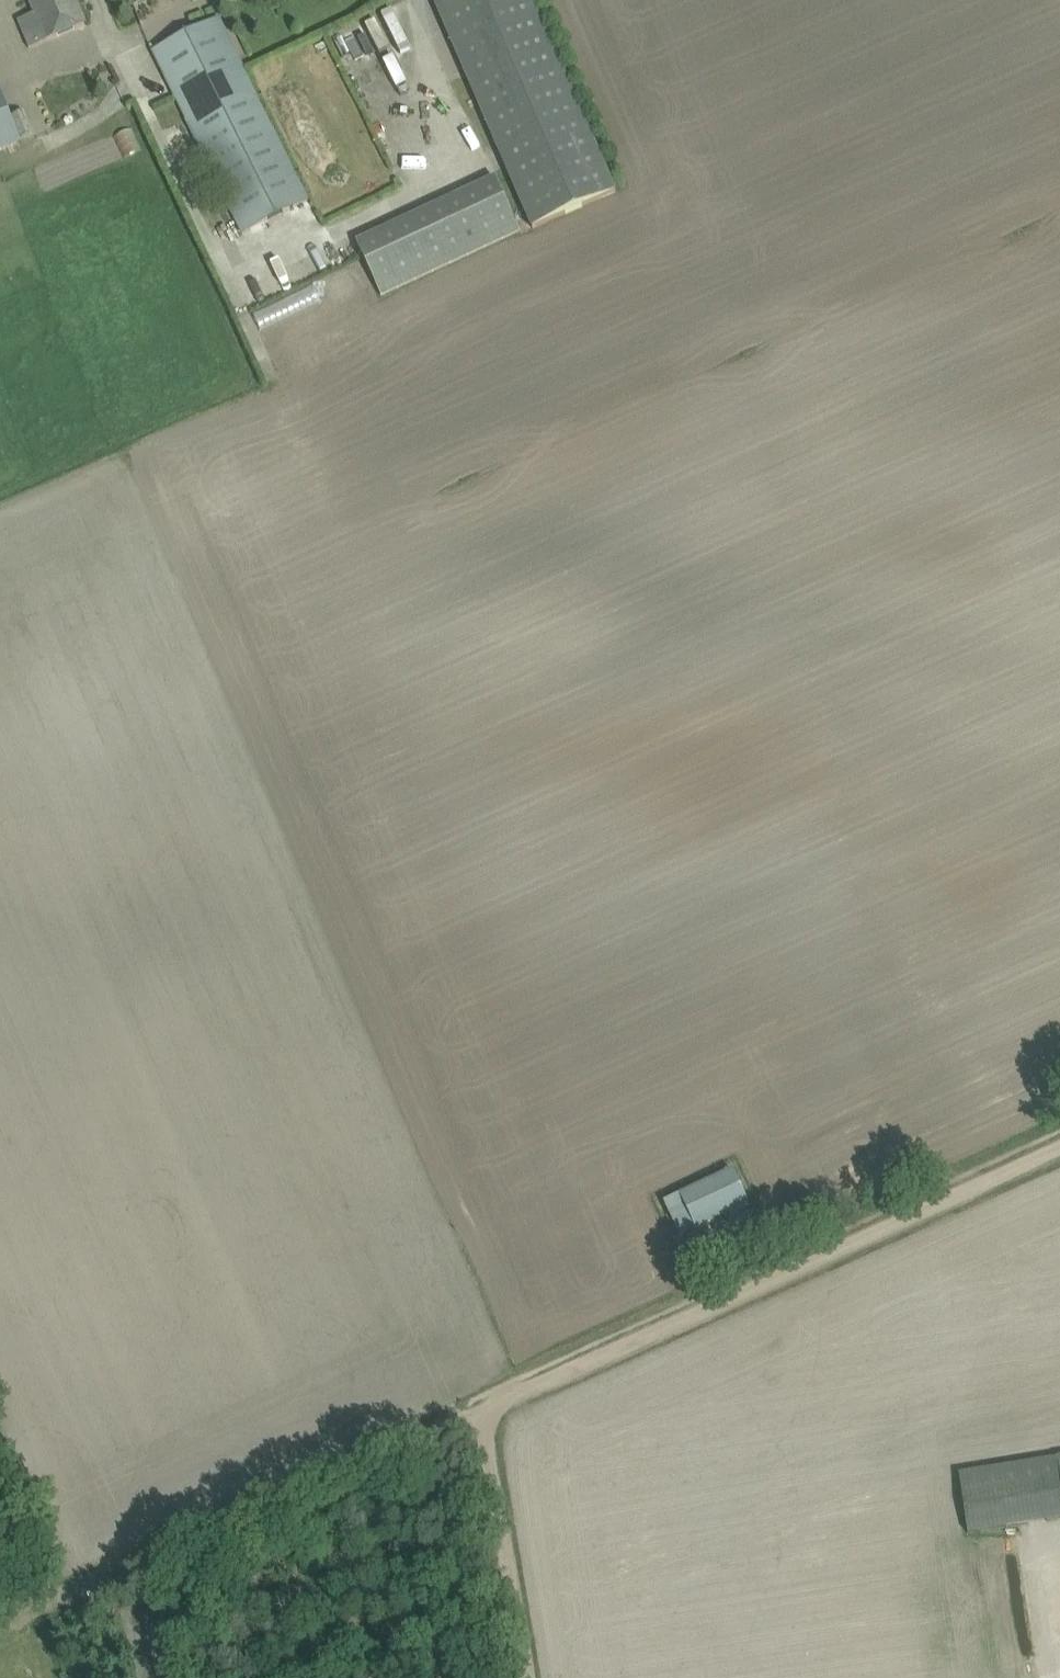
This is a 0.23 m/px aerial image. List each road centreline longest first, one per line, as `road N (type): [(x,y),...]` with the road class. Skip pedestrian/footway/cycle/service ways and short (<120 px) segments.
road 1 (track): [(466,1407),(485,1417),(1059,1153)]
road 2 (track): [(343,528),(213,236)]
road 3 (track): [(485,1417),(528,1677)]

